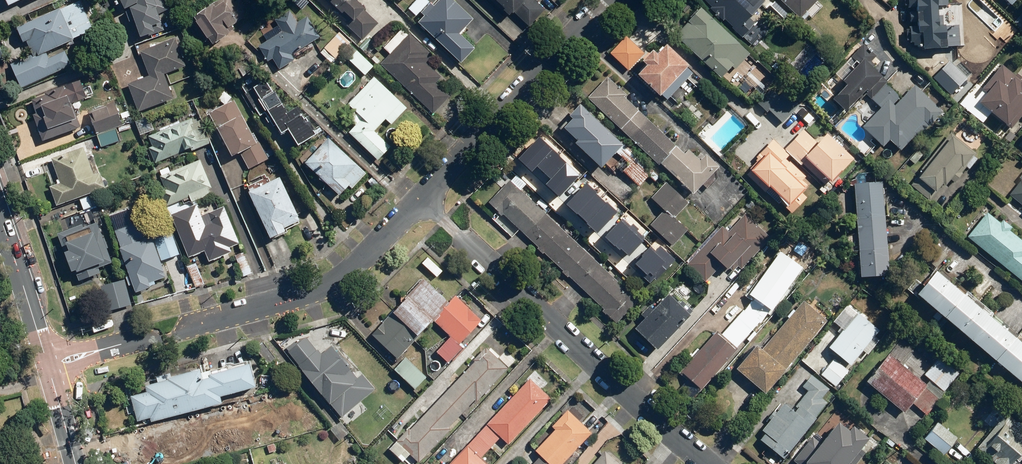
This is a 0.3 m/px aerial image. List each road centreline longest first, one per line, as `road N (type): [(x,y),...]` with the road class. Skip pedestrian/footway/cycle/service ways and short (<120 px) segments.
road 1 (residential): [(713,463),(422,199)]
road 2 (residential): [(106,349),(333,282),(422,199)]
road 3 (residential): [(422,199),(605,0)]
road 4 (tertiary): [(49,366),(0,211)]

